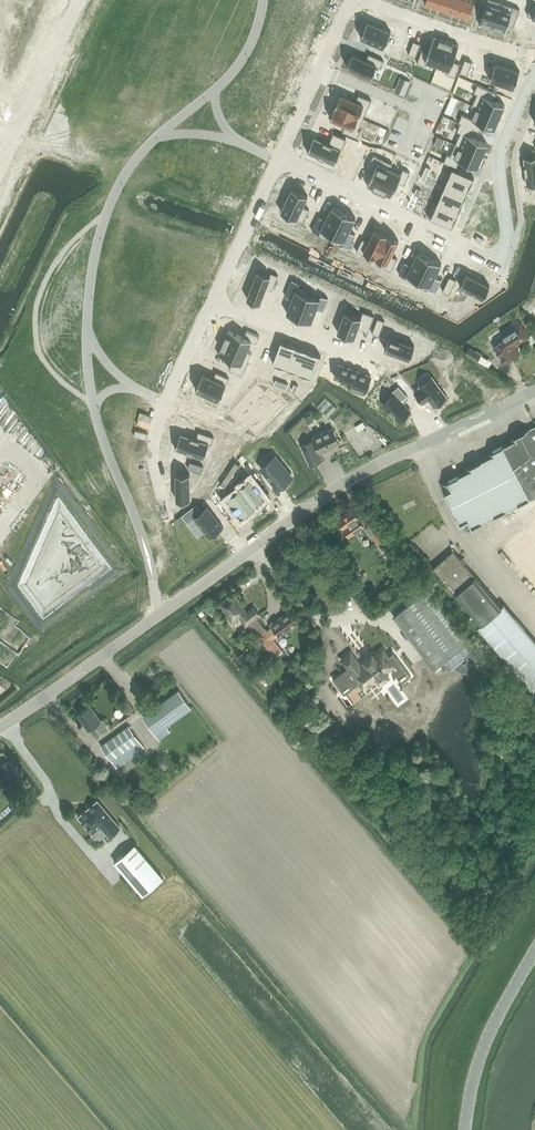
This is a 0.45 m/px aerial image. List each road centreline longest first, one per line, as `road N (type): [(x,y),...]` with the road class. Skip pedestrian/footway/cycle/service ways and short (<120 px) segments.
road 1 (unclassified): [(0,725),(364,472),(534,392)]
road 2 (residential): [(534,72),(500,161),(506,239),(493,260),(281,159)]
road 3 (residential): [(397,371),(212,302)]
road 4 (unclassified): [(467,1129),(483,1051),(534,954)]
road 5 (residential): [(534,56),(366,0)]
road 6 (residential): [(281,159),(351,0)]
road 7 (residential): [(212,302),(281,159)]
road 8 (residential): [(18,131),(80,0)]
road 9 (residential): [(167,519),(154,446),(167,400)]

